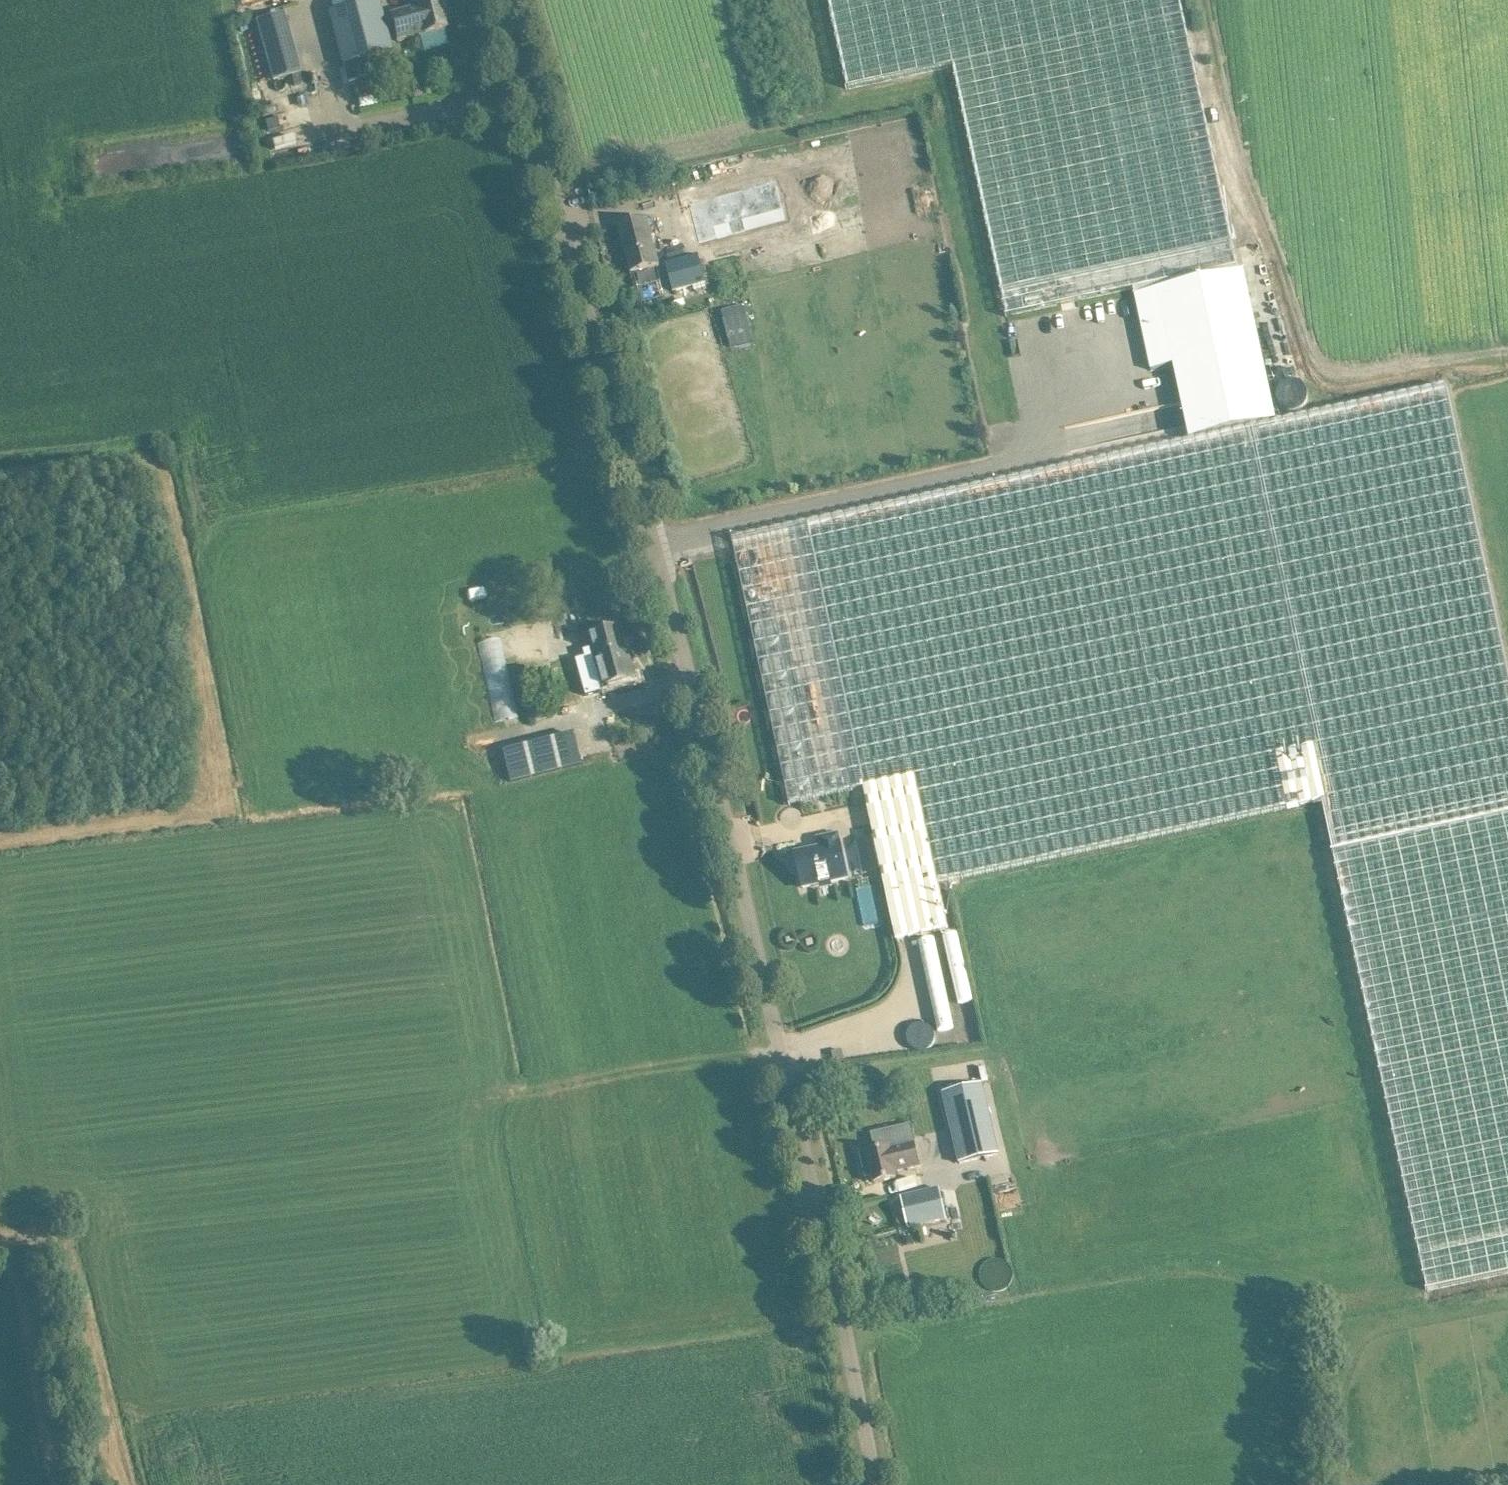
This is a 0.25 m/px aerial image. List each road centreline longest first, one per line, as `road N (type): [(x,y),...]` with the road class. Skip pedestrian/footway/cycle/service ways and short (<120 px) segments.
road 1 (unclassified): [(879,1484),(758,926),(499,0)]

